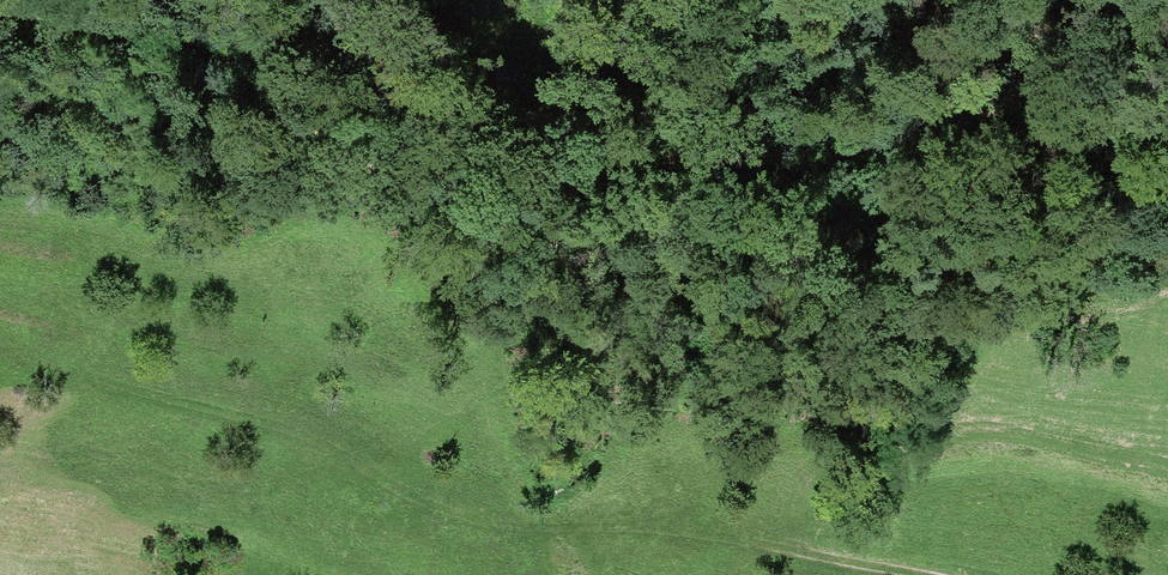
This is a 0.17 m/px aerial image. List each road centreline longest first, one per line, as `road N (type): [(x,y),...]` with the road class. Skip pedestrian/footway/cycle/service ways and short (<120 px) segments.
road 1 (track): [(0,2),(347,68),(645,151),(825,160),(1072,95),(1167,97)]
road 2 (track): [(51,365),(330,451),(393,503),(501,527),(705,533),(883,571)]

